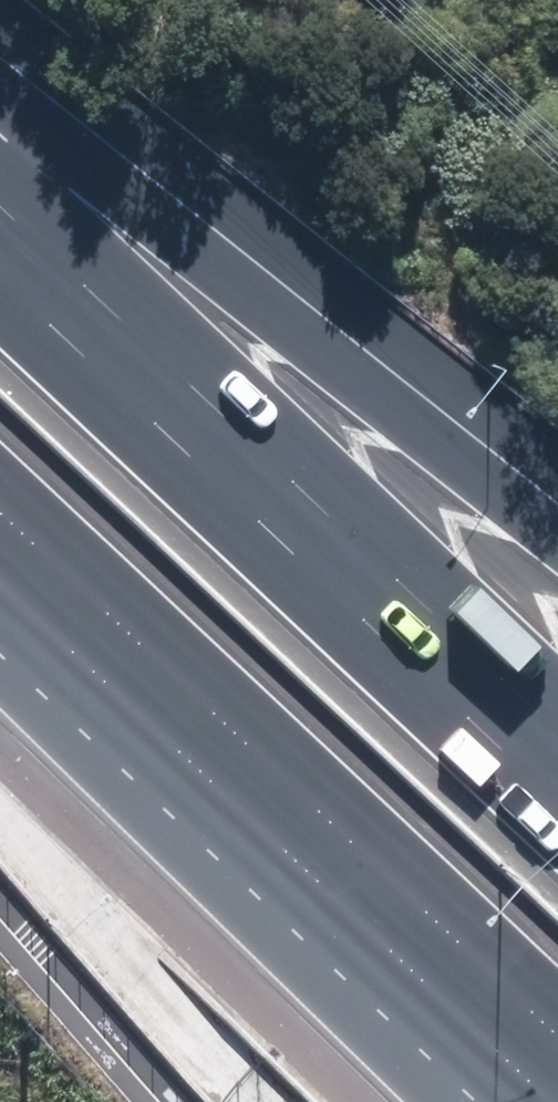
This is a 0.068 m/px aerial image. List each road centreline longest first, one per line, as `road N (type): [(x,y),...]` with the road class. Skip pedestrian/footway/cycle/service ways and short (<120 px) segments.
road 1 (motorway): [(0,204),(557,731)]
road 2 (motorway): [(0,101),(557,539)]
road 3 (motorway): [(433,964),(0,556)]
road 4 (motorway): [(557,1087),(433,964)]
road 5 (motorway): [(538,1101),(433,964)]

